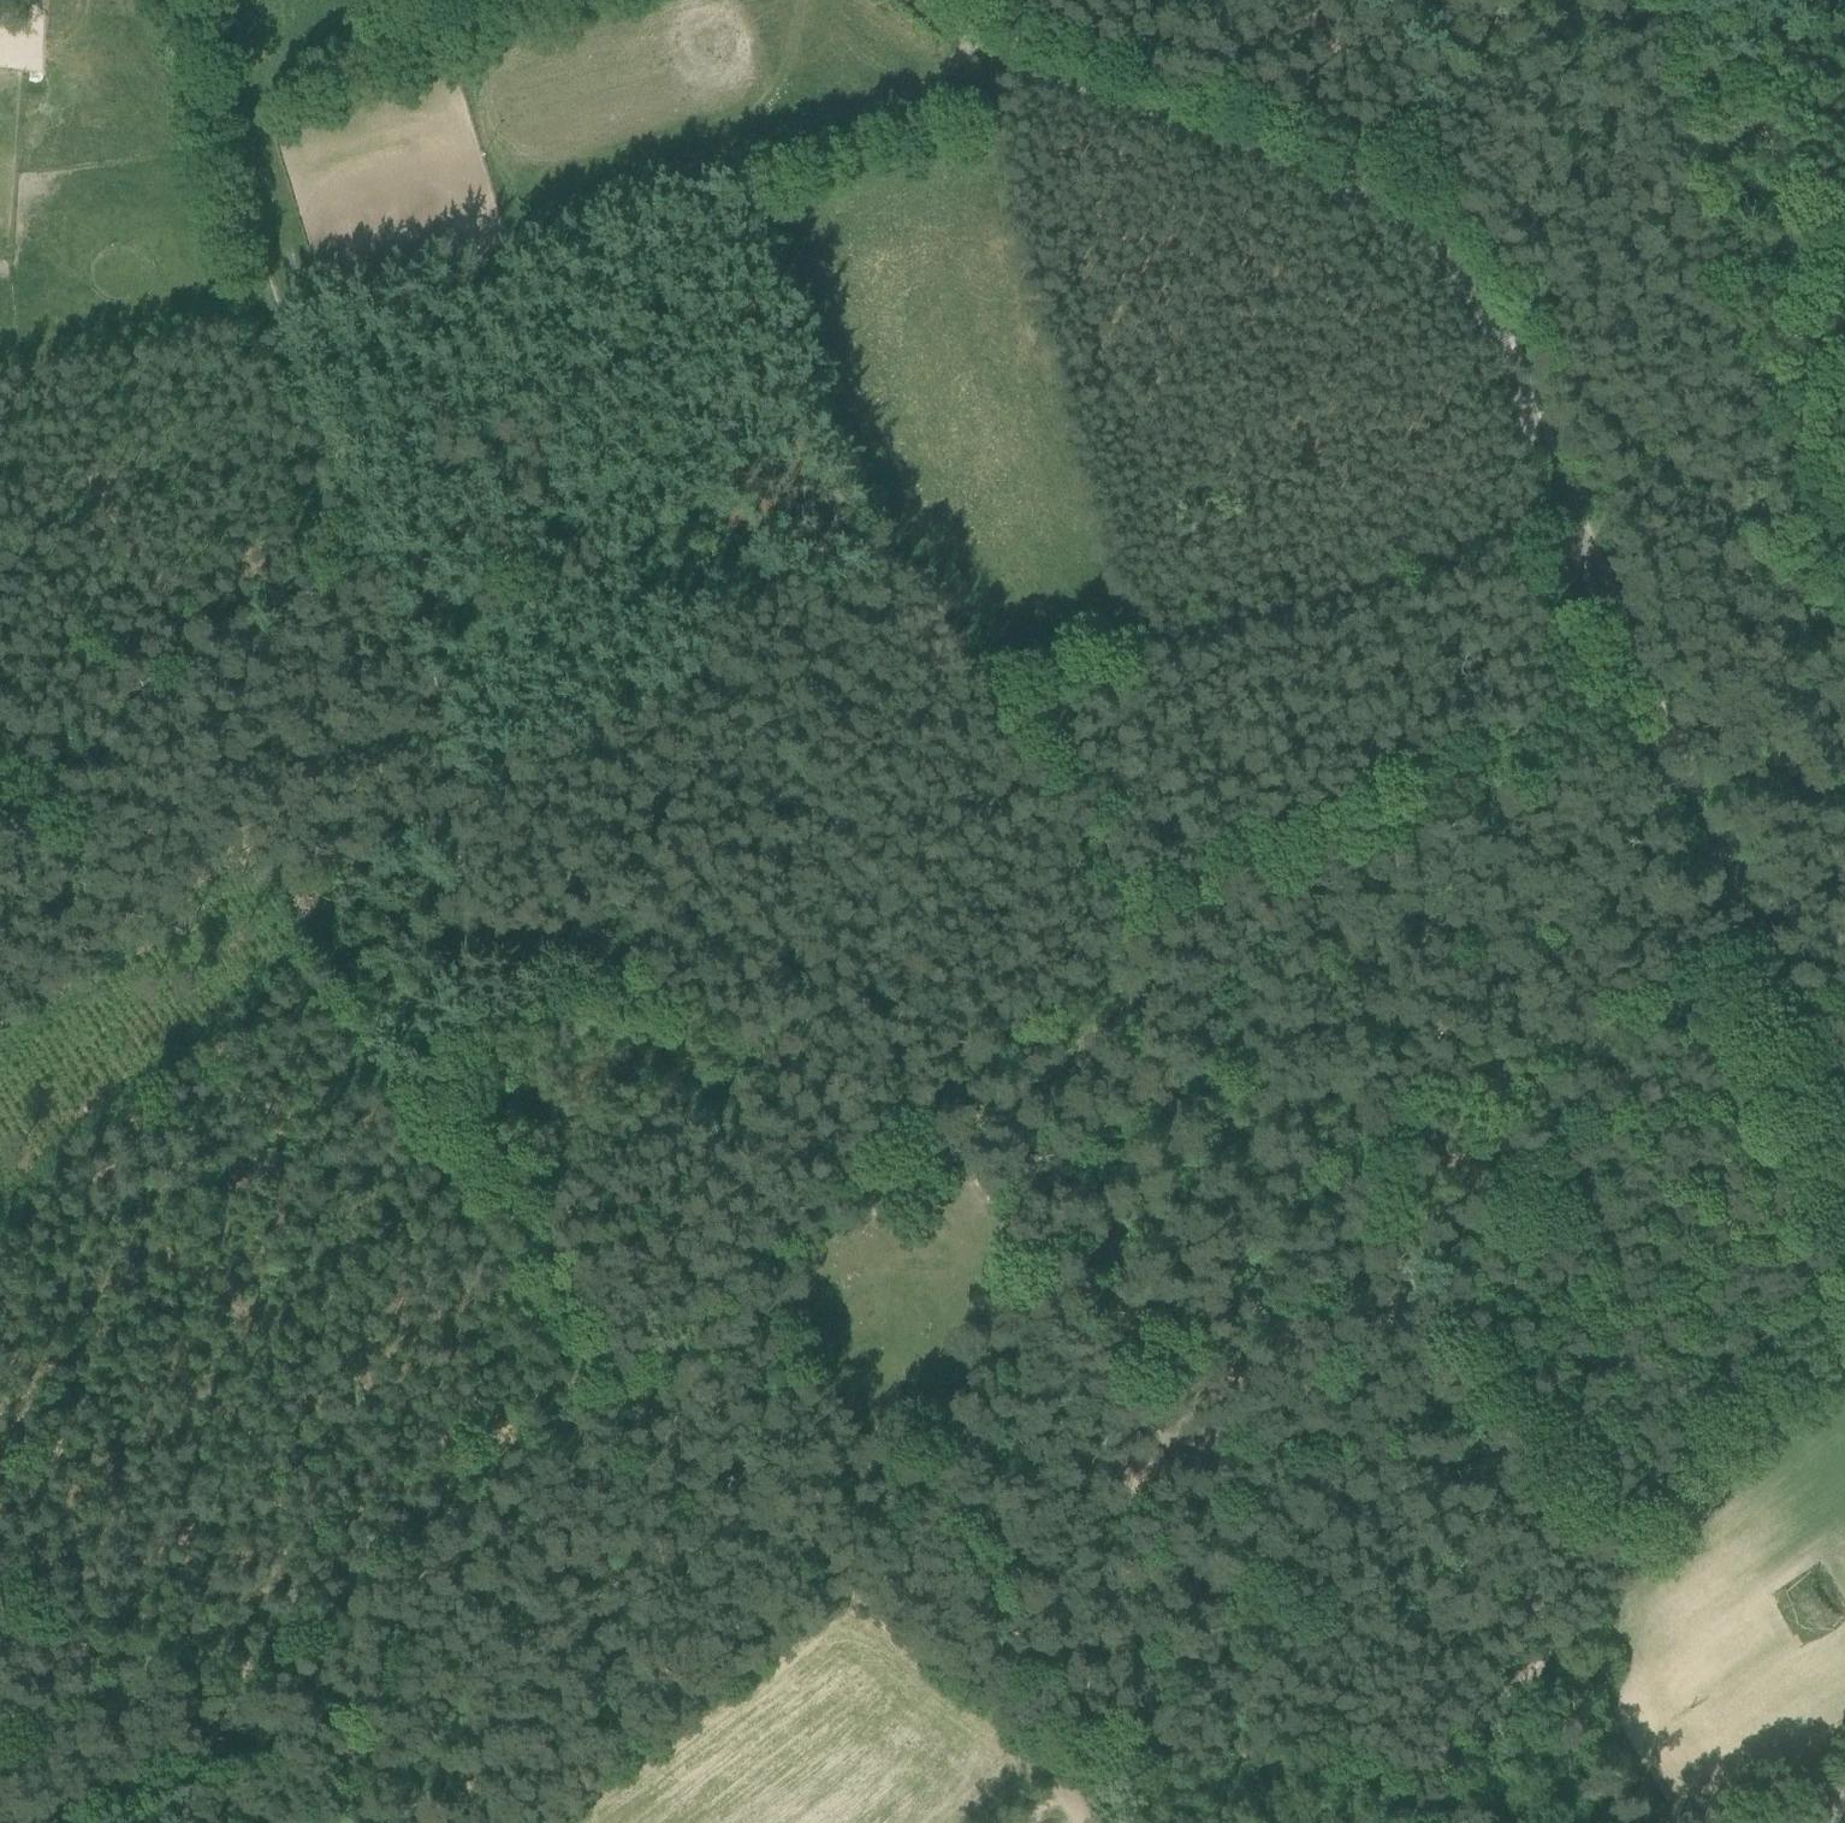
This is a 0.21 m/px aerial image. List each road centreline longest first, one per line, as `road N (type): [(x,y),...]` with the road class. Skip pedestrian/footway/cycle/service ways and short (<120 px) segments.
road 1 (track): [(1114,1822),(1075,1765),(1037,1750),(861,1618),(622,1402),(475,954),(417,684),(219,137),(191,0)]
road 2 (unclassified): [(1844,1161),(1544,415),(1477,276),(1423,201),(968,0)]
road 3 (track): [(1844,1385),(1433,1760),(1372,1772),(1109,1753),(1075,1765)]

